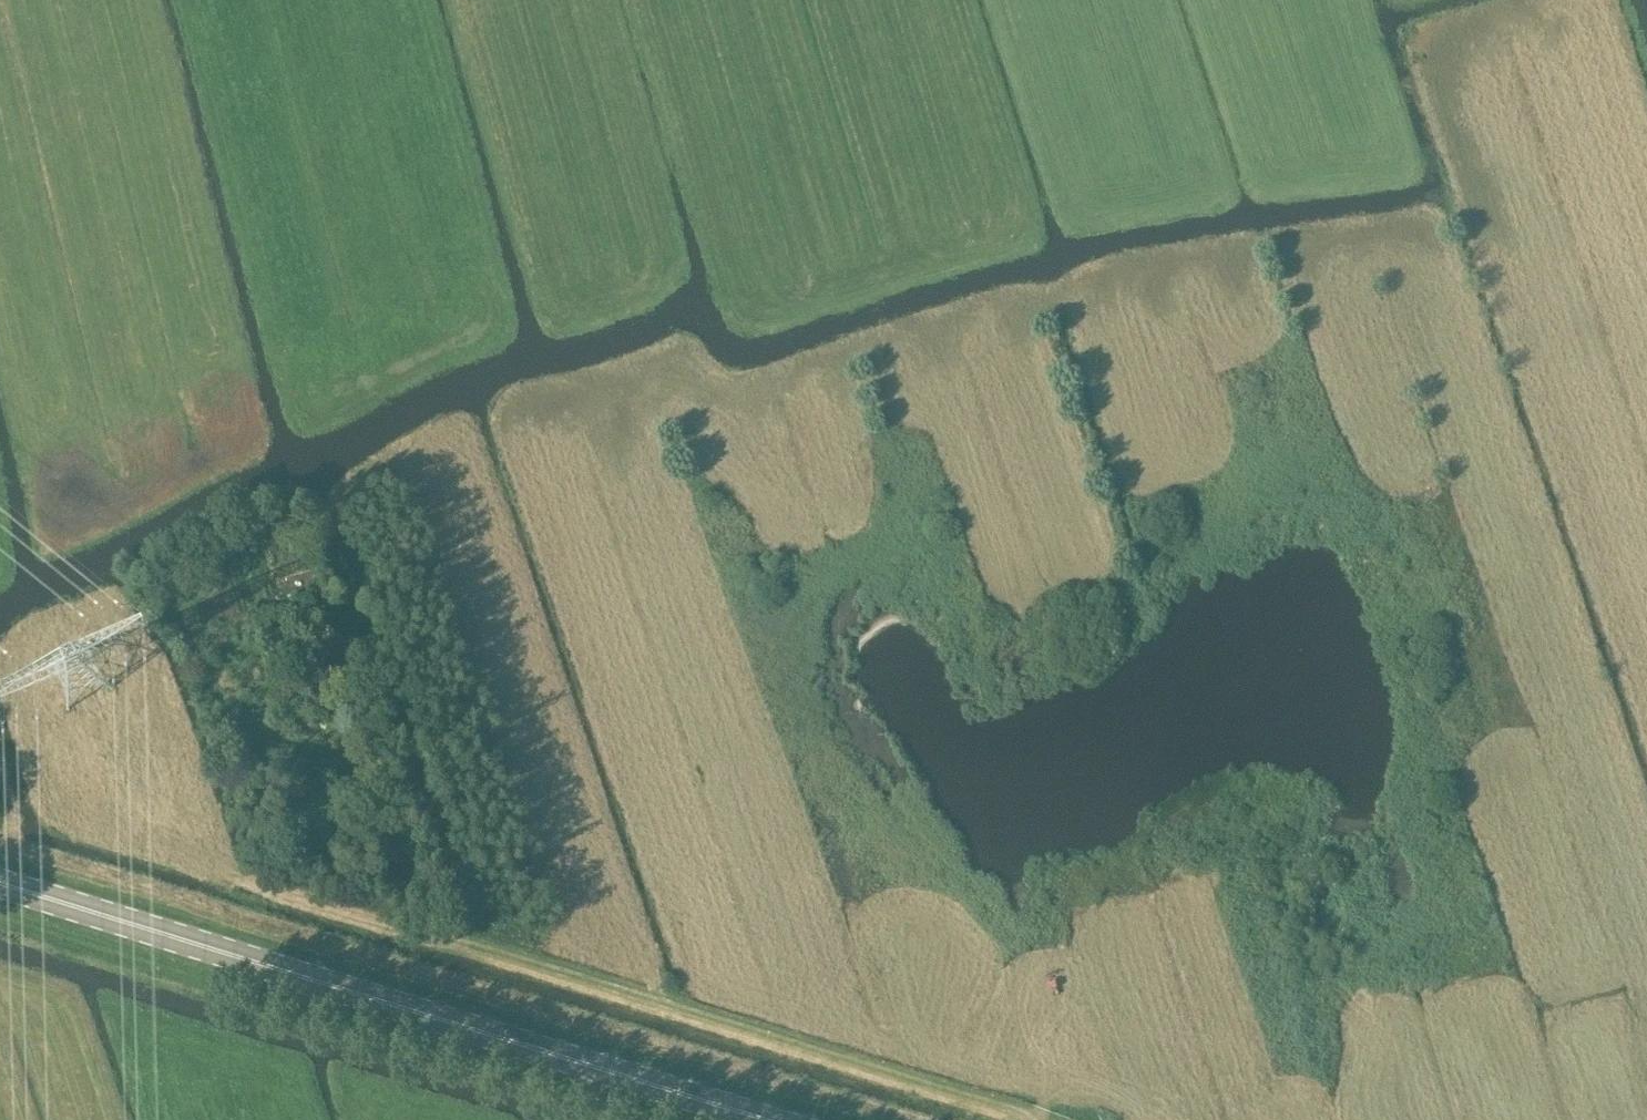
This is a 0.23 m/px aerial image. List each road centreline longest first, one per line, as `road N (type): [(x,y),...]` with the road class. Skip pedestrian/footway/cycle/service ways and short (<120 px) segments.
road 1 (primary): [(770,1119),(0,884)]

